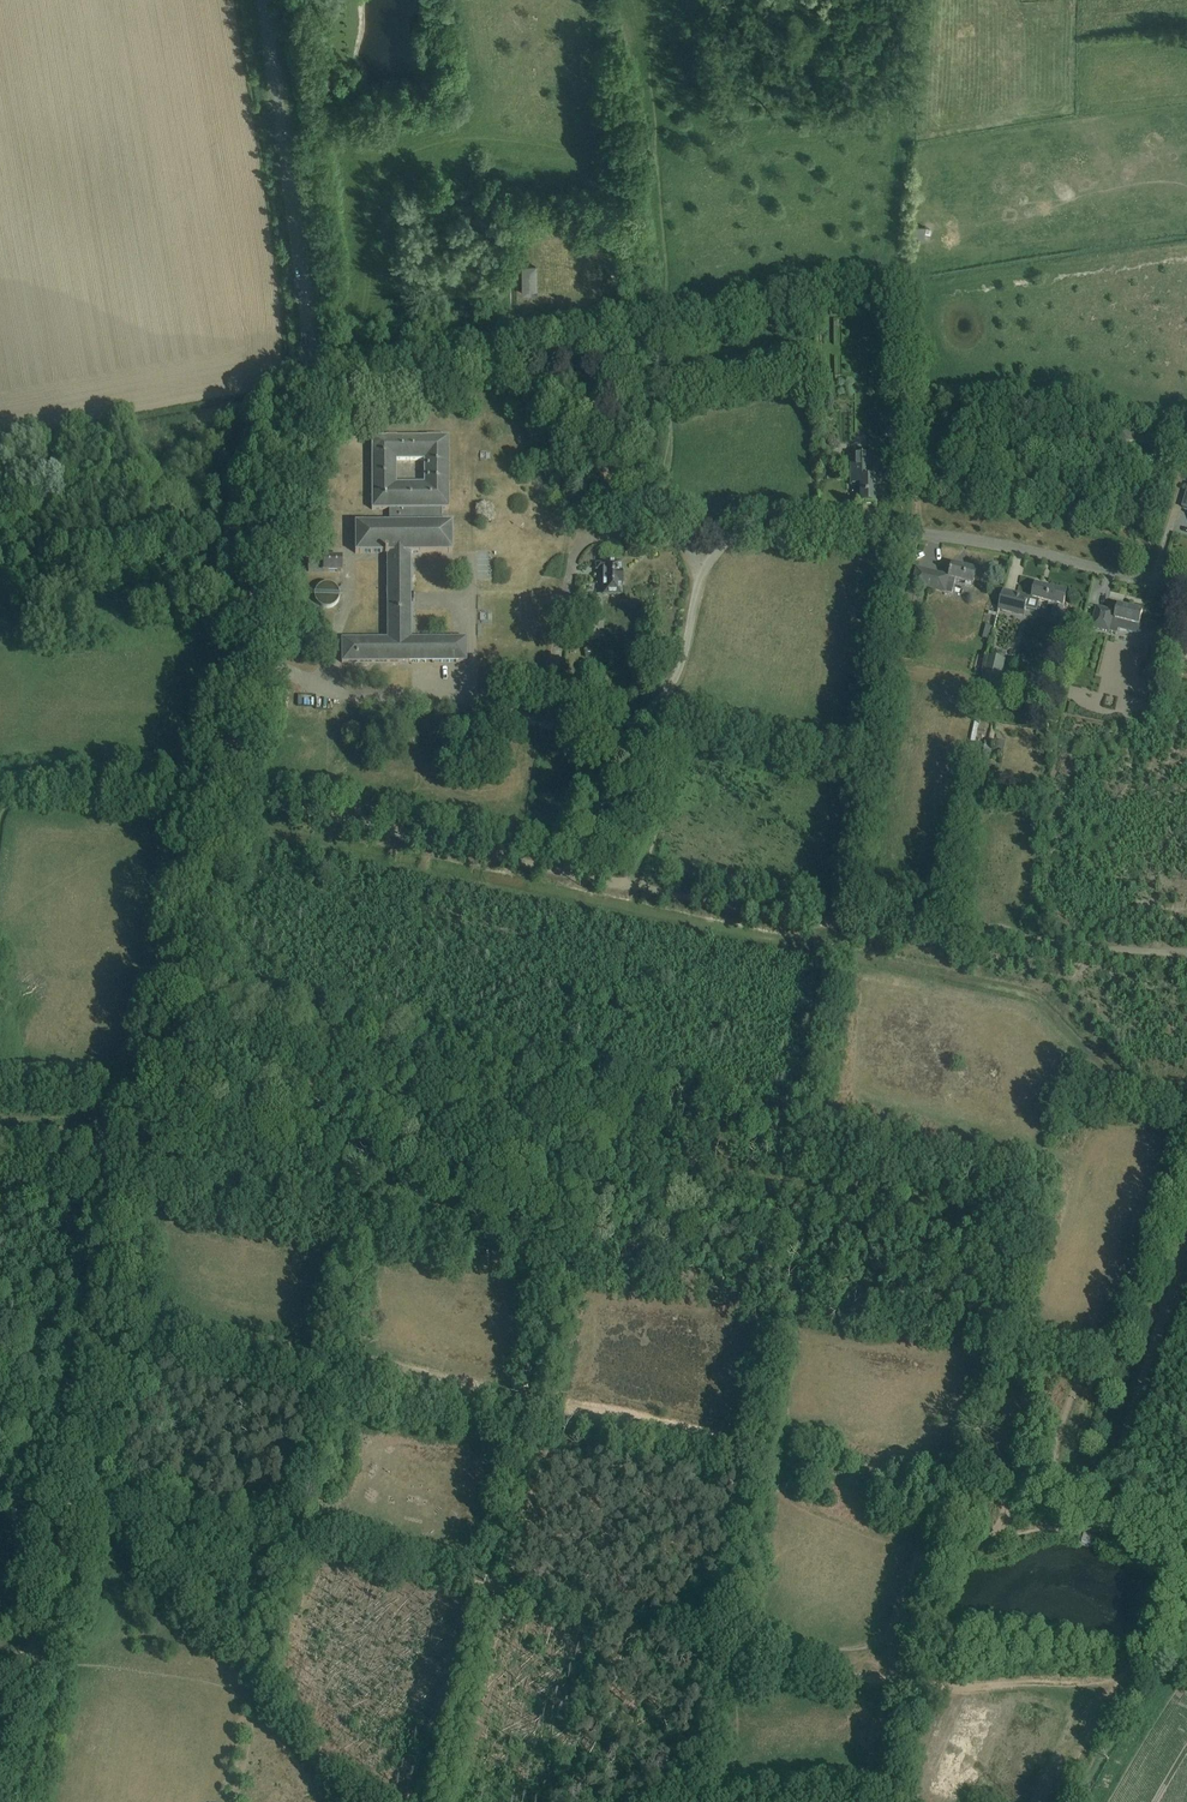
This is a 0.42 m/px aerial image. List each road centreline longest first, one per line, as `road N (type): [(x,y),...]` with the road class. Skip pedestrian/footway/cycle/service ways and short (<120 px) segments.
road 1 (track): [(1186,954),(811,919),(362,822),(235,792),(225,782)]
road 2 (track): [(72,1480),(894,1682)]
road 3 (track): [(311,373),(508,342),(510,223),(626,219),(638,322),(653,328),(670,534)]
road 4 (track): [(72,1480),(225,782)]
road 5 (residential): [(687,534),(610,534),(582,544),(570,574),(551,725),(603,730),(668,690),(704,569)]
road 6 (track): [(1091,1358),(557,1269)]
road 7 (track): [(936,1556),(927,1535),(932,1485),(905,1454),(870,1456),(847,1482),(814,1476),(793,1491),(772,1489),(749,1471),(779,1303)]
road 8 (residential): [(1186,588),(935,534),(732,534)]
road 9 (track): [(557,1269),(138,1193)]
road 10 (track): [(324,1407),(236,1801)]
road 11 (track): [(225,782),(307,411)]
road 12 (unclassified): [(311,373),(311,324),(262,0)]
road 13 (track): [(492,1581),(557,1269)]
road 14 (track): [(0,549),(48,591),(80,600),(180,579),(227,555),(271,563)]
road 15 (track): [(894,1682),(1100,1678),(1131,1669)]
road 16 (track): [(225,782),(214,773),(0,792)]
road 17 (track): [(637,879),(664,731),(655,703)]
road 18 (track): [(749,1471),(717,1643)]
road 19 (track): [(37,1650),(72,1480)]
road 20 (track): [(33,1801),(41,1725),(37,1650)]

